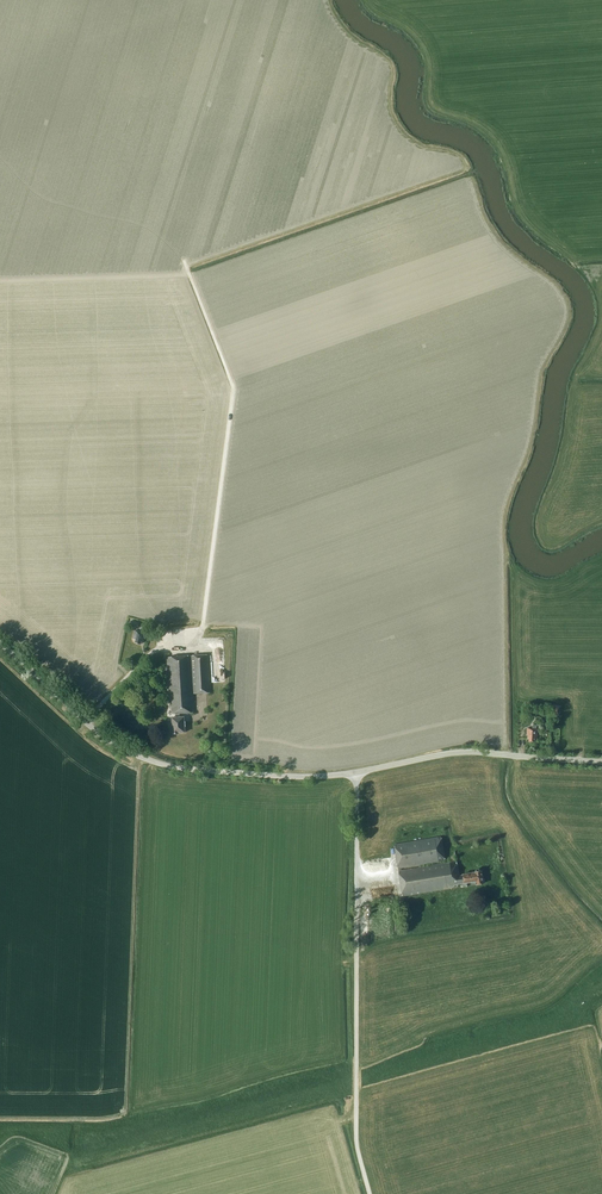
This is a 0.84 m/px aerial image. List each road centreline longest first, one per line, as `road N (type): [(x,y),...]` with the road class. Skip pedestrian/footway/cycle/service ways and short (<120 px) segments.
road 1 (tertiary): [(356,772),(304,777),(146,759),(84,721),(0,645)]
road 2 (tertiary): [(356,772),(459,752),(601,761)]

